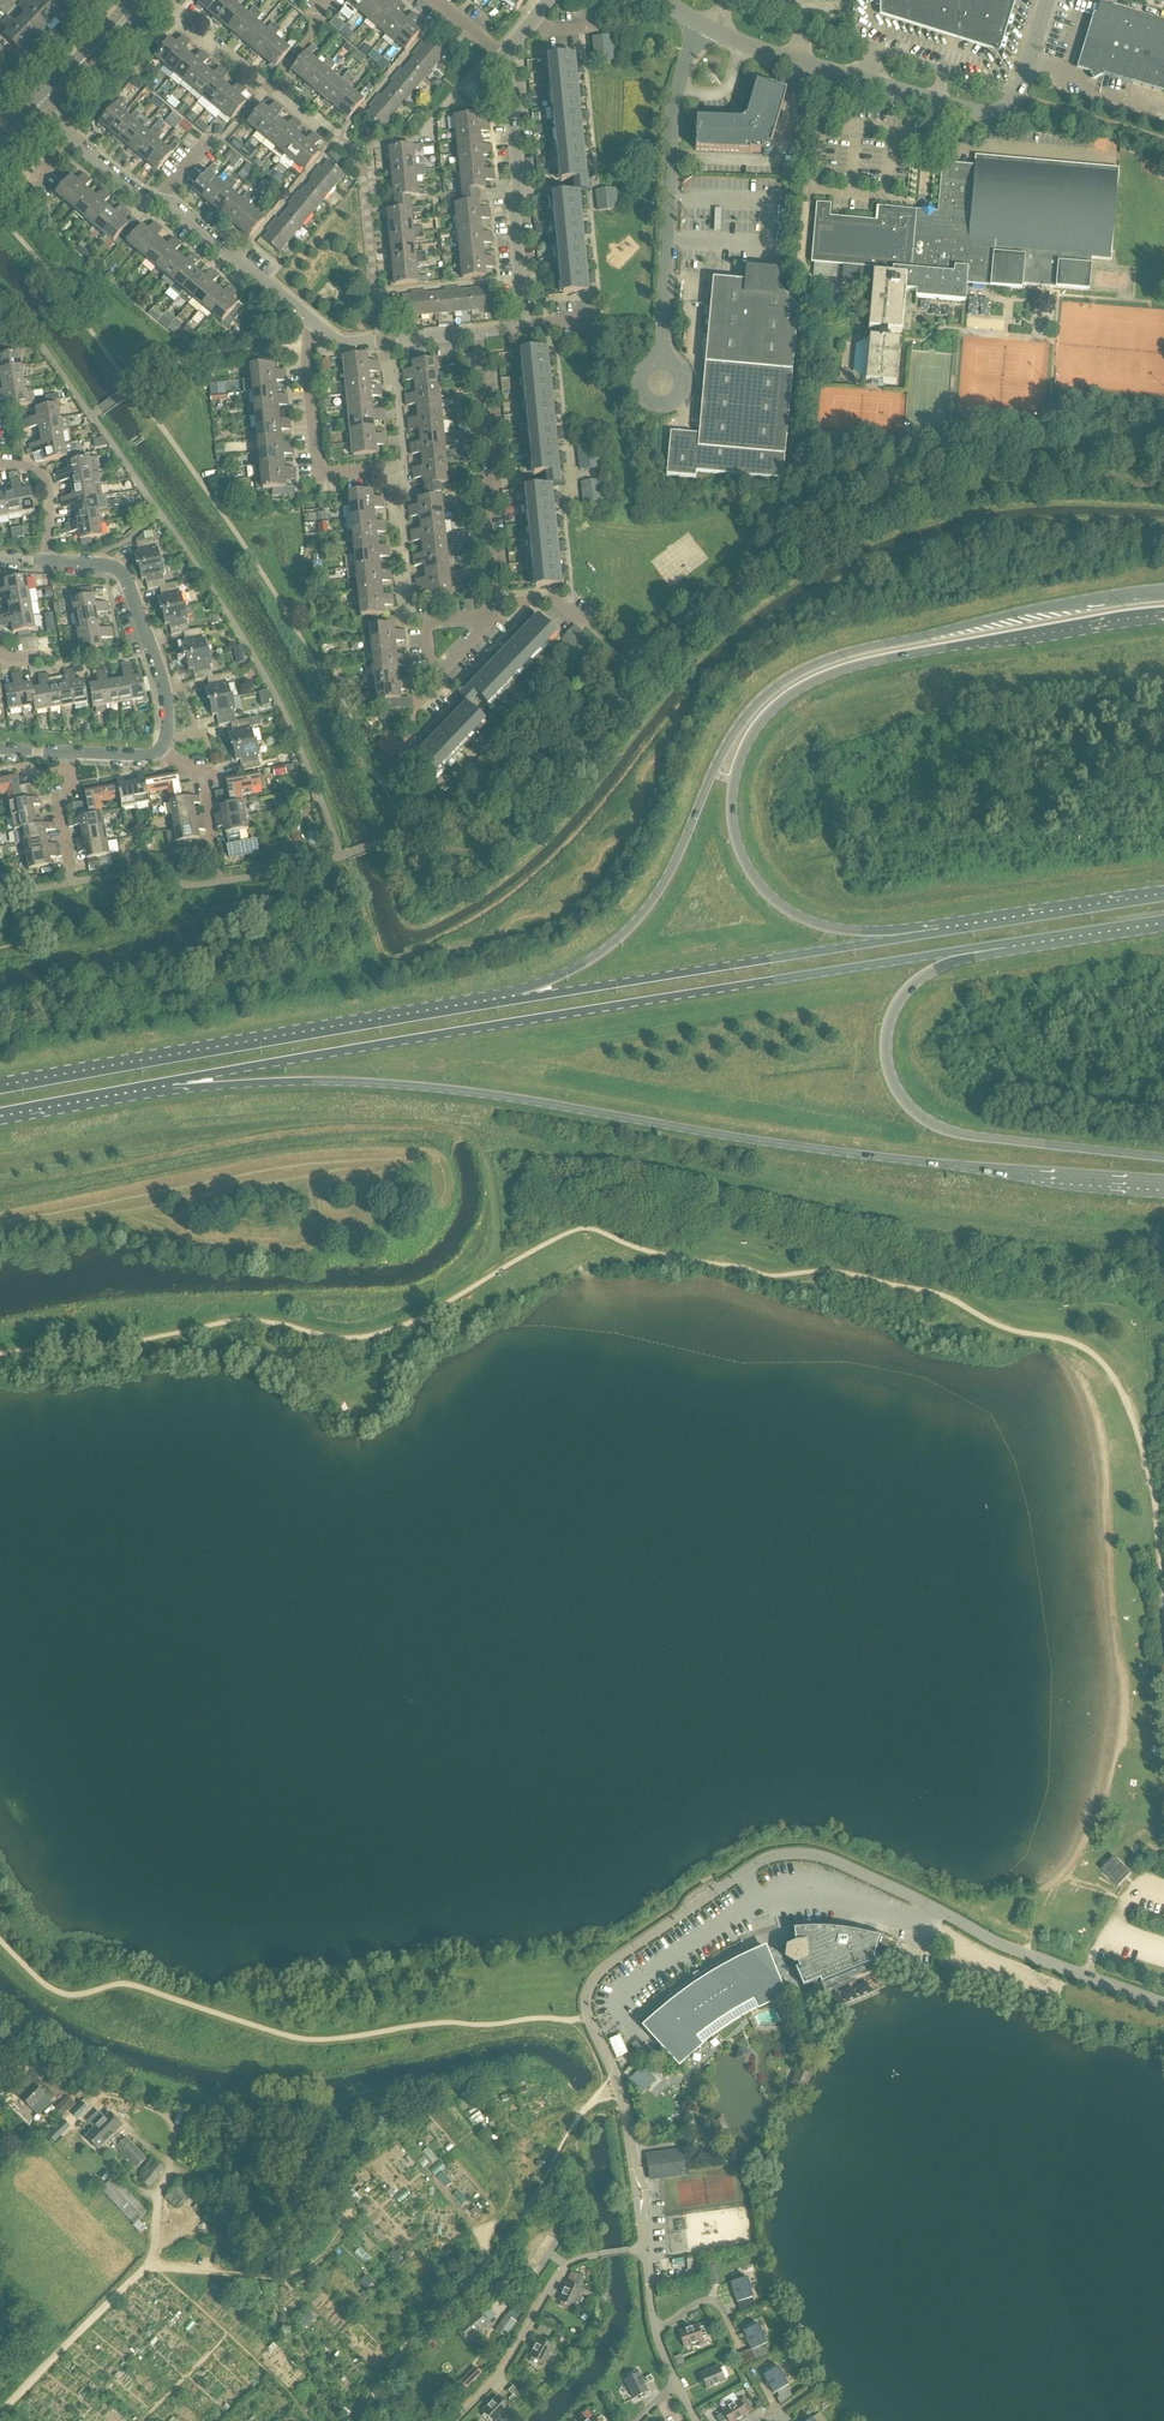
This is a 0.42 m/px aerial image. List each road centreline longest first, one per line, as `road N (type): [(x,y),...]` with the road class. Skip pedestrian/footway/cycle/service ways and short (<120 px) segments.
road 1 (primary): [(176,1082),(411,1086),(860,1155),(1163,1183)]
road 2 (primary): [(1163,594),(1035,611),(875,646),(785,680),(727,744),(641,916),(583,963),(484,1005)]
road 3 (primary): [(176,1082),(1006,945)]
road 4 (primary): [(946,931),(840,930),(772,898),(749,869),(734,827),(736,777),(753,735),(787,697),(850,669),(1163,616)]
road 5 (unclassified): [(1163,2003),(1020,1951),(812,1856),(767,1860),(704,1900)]
road 6 (primary): [(1163,1158),(949,1131),(899,1093),(887,1048),(901,999),(929,973),(1006,945)]
road 7 (primary): [(484,1005),(0,1091)]
road 8 (primary): [(946,931),(484,1005)]
road 9 (residential): [(143,0),(358,152),(378,342)]
road 10 (unclassified): [(663,362),(674,125),(704,23)]
road 11 (unclassified): [(840,74),(974,110),(1000,109),(1017,94),(1046,0)]
road 12 (residential): [(454,2420),(500,2377),(564,2267),(647,2249)]
road 13 (residential): [(493,603),(477,332)]
road 14 (residential): [(509,59),(523,307),(516,325)]
road 15 (residential): [(46,562),(109,566),(125,577),(165,688),(161,748)]
road 16 (unclassified): [(620,2087),(589,2016),(590,1981),(704,1900)]
road 17 (track): [(150,2265),(297,2275),(317,2263),(344,2218)]
road 18 (primary): [(1163,897),(946,931)]
road 19 (residential): [(366,471),(331,474),(318,465),(312,322)]
road 20 (residential): [(312,322),(161,201)]
road 21 (primary): [(0,1113),(176,1082)]
road 22 (residential): [(620,2087),(647,2249)]
road 23 (primary): [(1006,945),(1163,920)]
road 24 (tertiary): [(37,106),(142,0)]
road 25 (unclassified): [(840,74),(704,23)]
road 26 (residential): [(46,562),(48,482),(33,469),(0,463)]
road 27 (unclassified): [(663,362),(678,369),(683,385),(677,399),(659,405),(640,386),(644,371),(660,362)]

